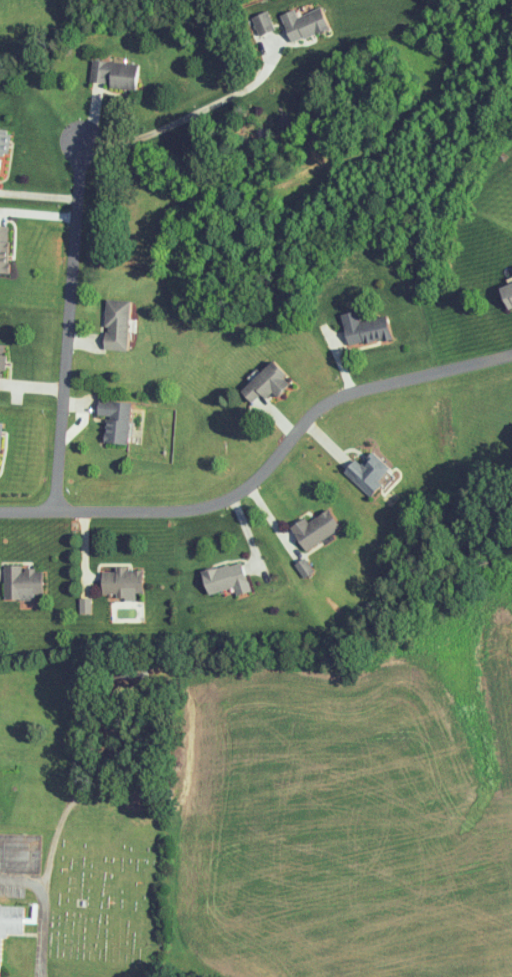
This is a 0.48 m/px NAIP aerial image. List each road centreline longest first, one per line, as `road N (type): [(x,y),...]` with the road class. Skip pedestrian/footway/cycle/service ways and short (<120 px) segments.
road 1 (residential): [(0,517),(208,509),(249,491),(324,405),(511,353)]
road 2 (residential): [(55,516),(78,146)]

